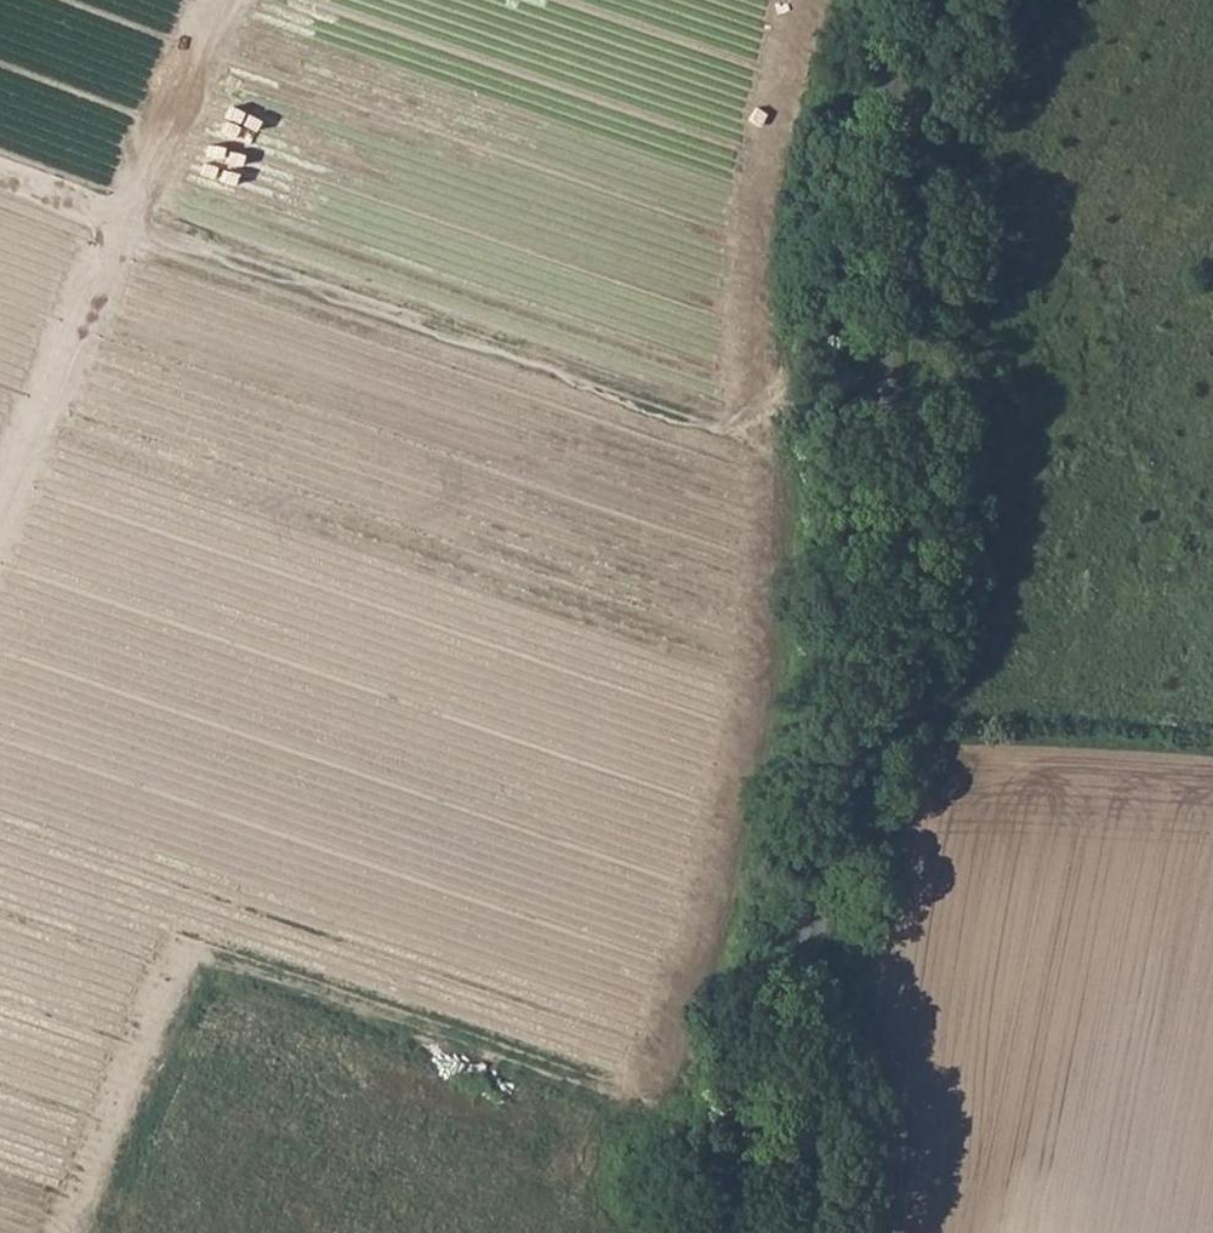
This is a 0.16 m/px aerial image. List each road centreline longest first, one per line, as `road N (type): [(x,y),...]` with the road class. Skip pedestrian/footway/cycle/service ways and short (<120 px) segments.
road 1 (unclassified): [(924,0),(888,142),(853,697),(774,1135),(773,1232)]
road 2 (track): [(0,176),(106,217),(199,0)]
road 3 (track): [(0,484),(106,217)]

